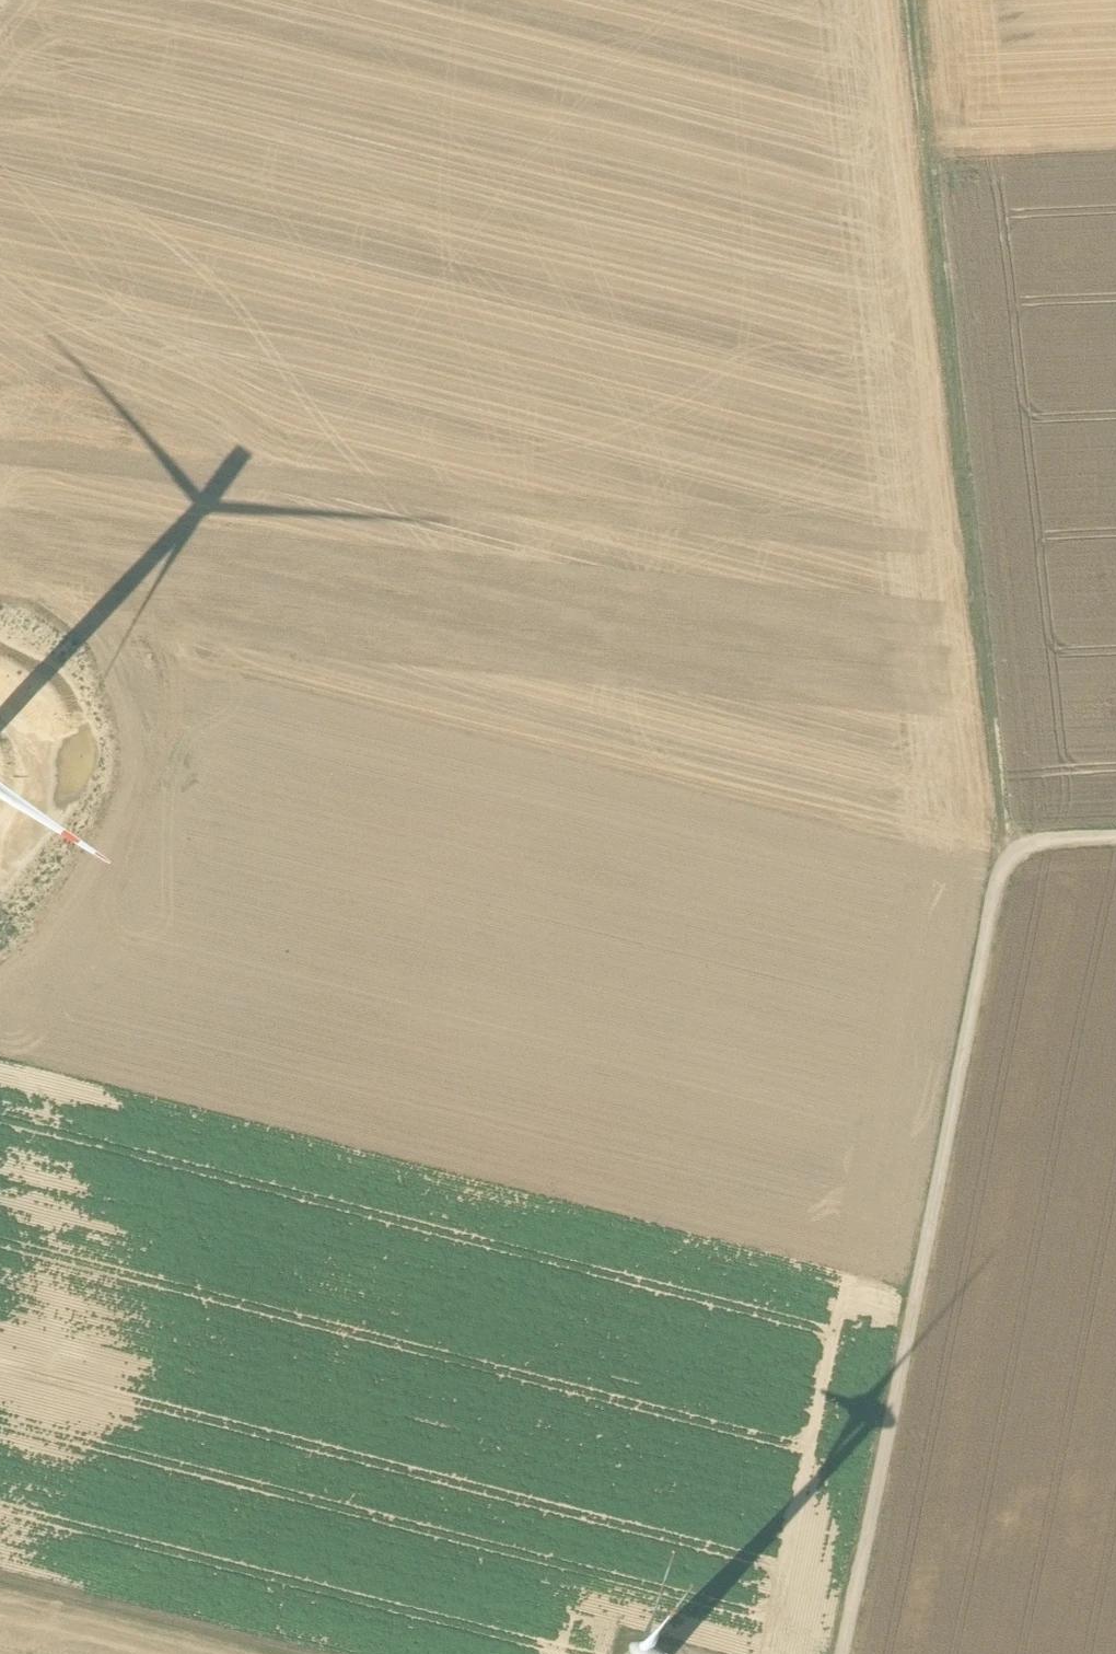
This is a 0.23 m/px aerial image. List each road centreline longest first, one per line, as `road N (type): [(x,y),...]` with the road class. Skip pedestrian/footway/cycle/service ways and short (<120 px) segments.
road 1 (track): [(910,0),(1007,831),(840,1653)]
road 2 (track): [(303,1653),(0,1574)]

